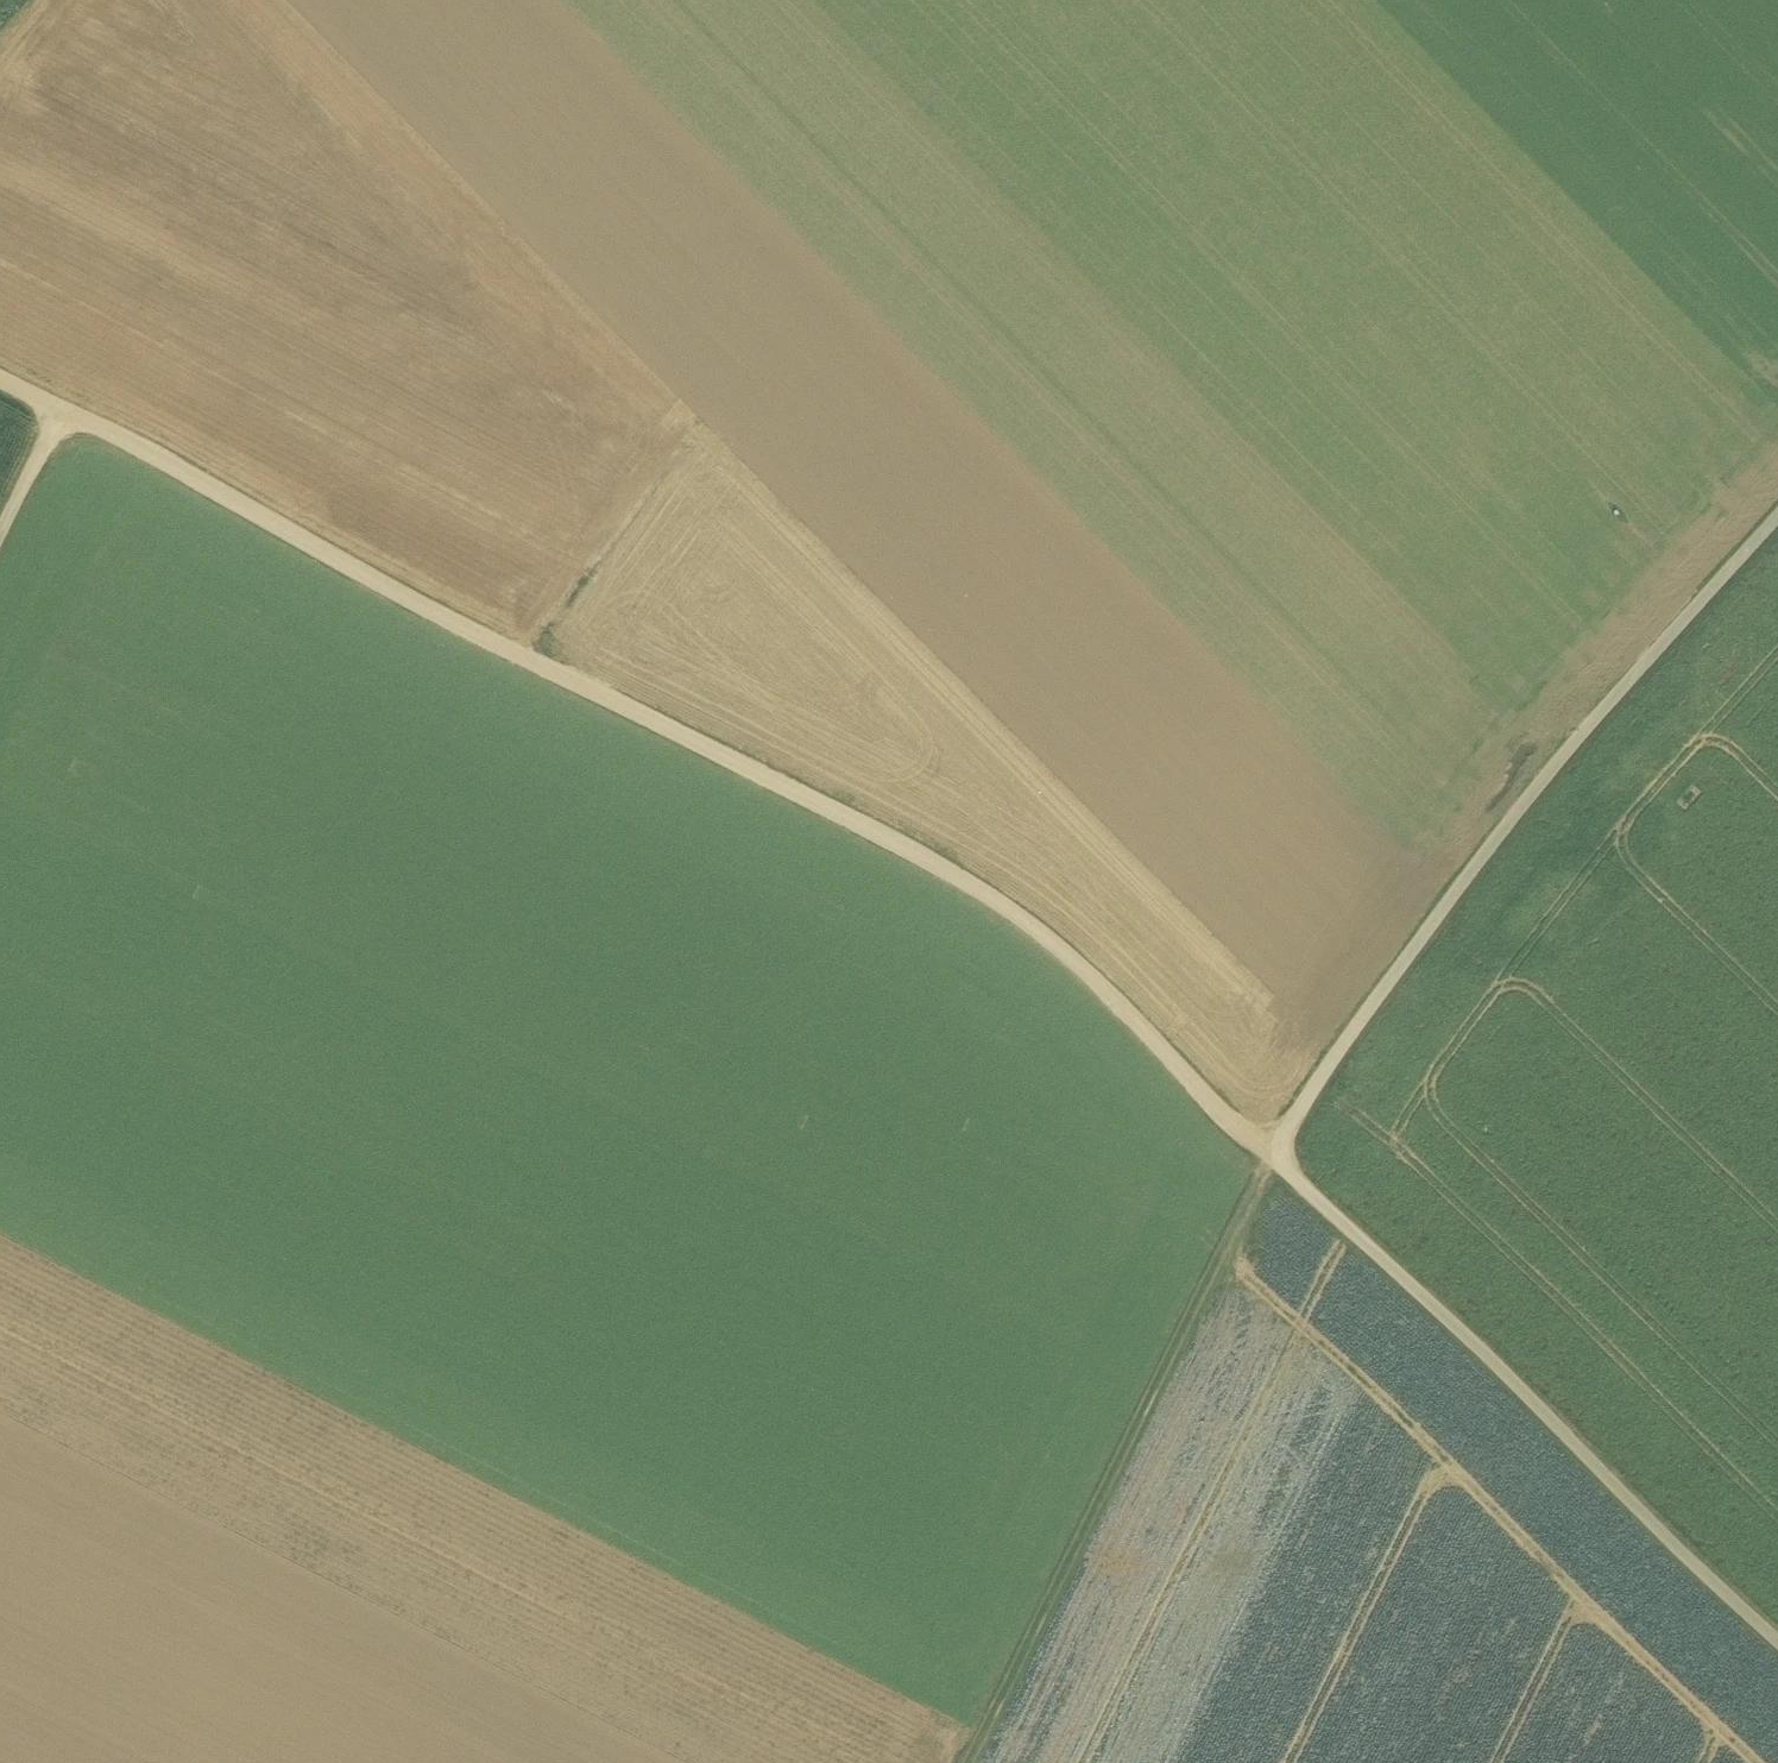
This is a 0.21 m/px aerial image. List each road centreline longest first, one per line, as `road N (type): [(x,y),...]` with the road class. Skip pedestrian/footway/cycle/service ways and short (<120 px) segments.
road 1 (track): [(0,382),(1004,906),(1268,1155)]
road 2 (track): [(1777,537),(1733,581),(1268,1155)]
road 3 (track): [(1777,1644),(1486,1353),(1268,1155)]
road 4 (track): [(1268,1155),(968,1762)]
road 5 (track): [(0,527),(57,412)]

